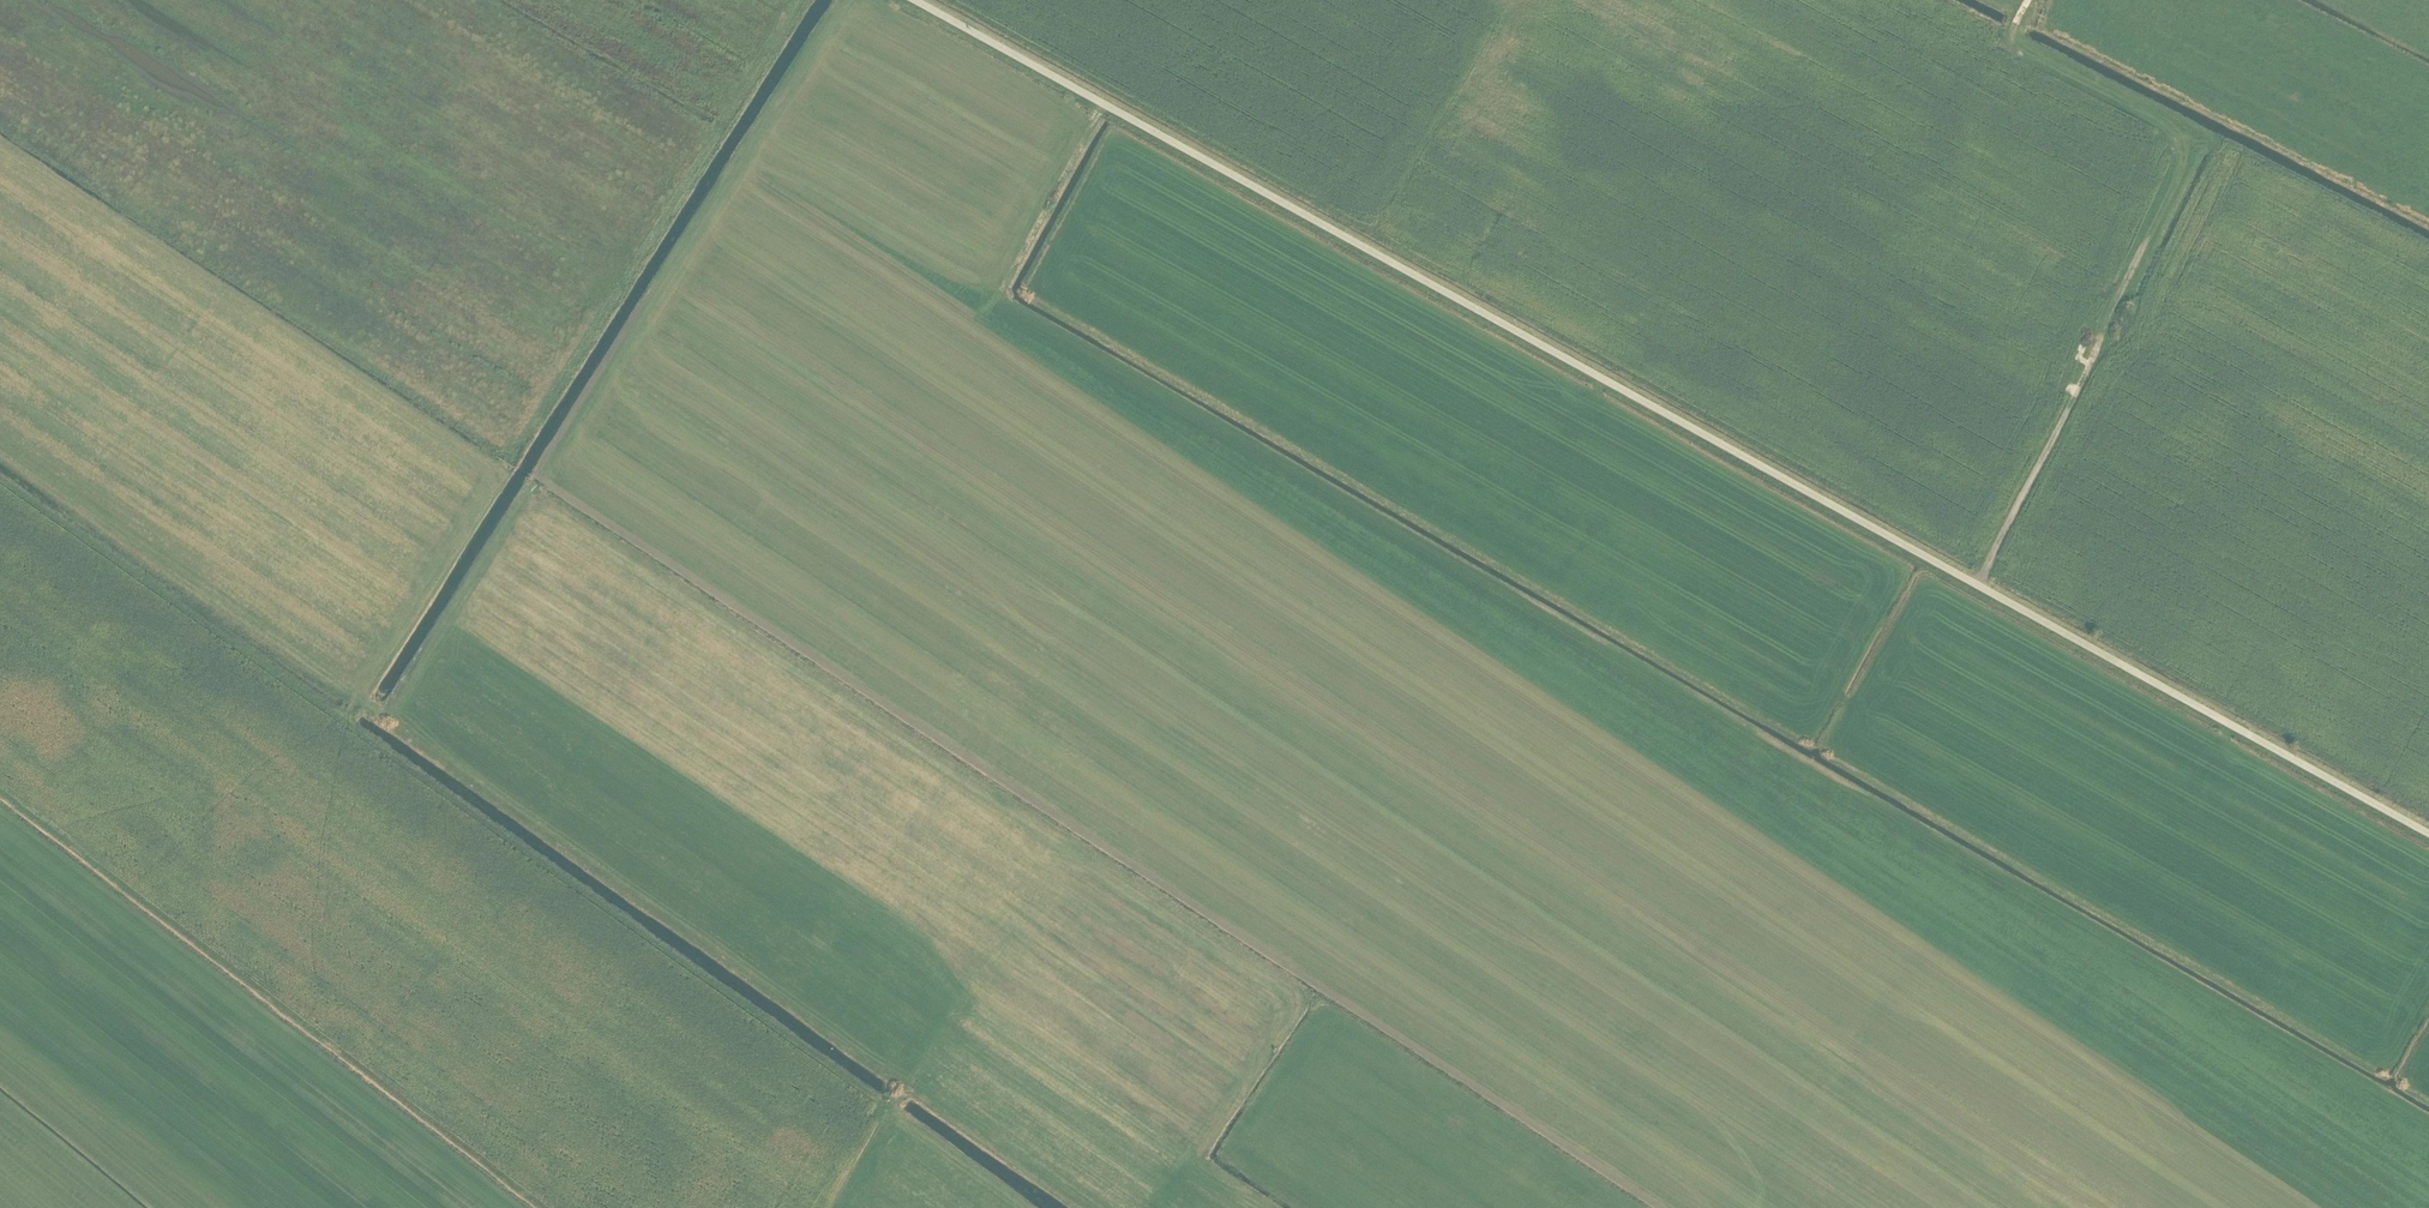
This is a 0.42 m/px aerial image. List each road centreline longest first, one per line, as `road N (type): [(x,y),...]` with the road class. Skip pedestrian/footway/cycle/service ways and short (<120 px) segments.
road 1 (unclassified): [(2428,838),(918,0)]

